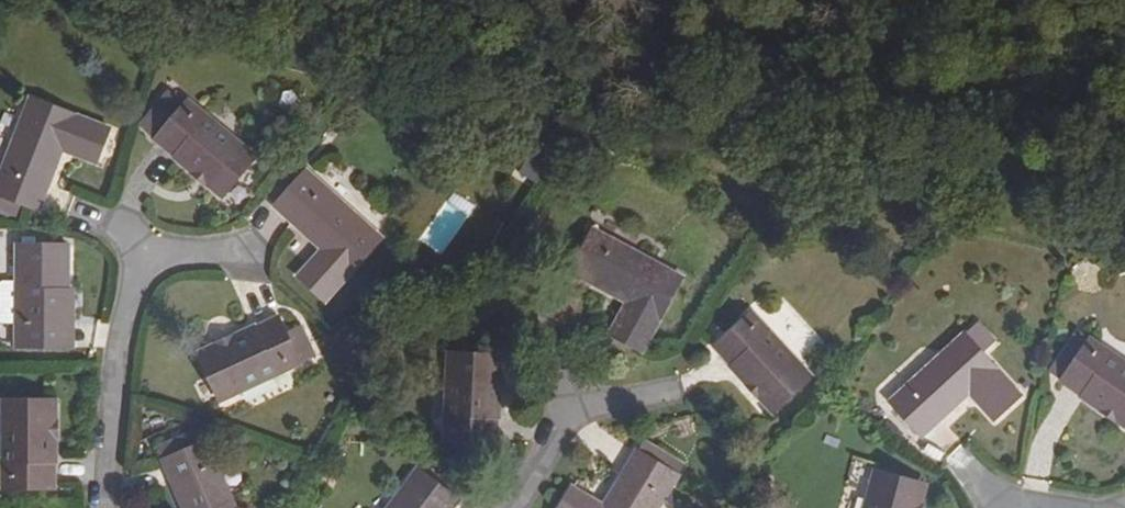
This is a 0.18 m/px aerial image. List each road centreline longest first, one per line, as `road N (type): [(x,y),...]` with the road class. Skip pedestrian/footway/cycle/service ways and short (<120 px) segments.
road 1 (residential): [(95,507),(133,251),(228,247)]
road 2 (residential): [(572,397),(509,507)]

